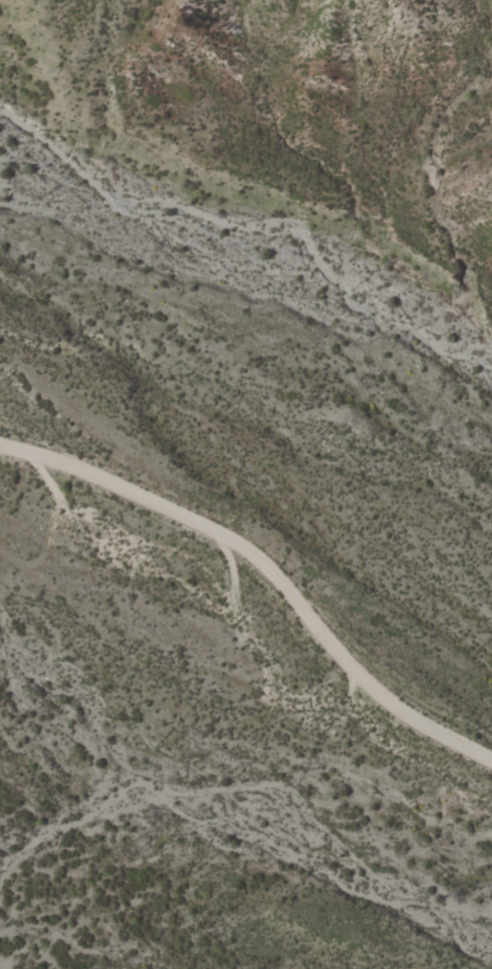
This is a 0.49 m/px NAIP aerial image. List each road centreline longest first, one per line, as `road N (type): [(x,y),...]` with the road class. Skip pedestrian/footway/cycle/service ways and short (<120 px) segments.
road 1 (residential): [(0,446),(97,476),(222,536),(290,592),(326,642),(409,718),(491,760)]

